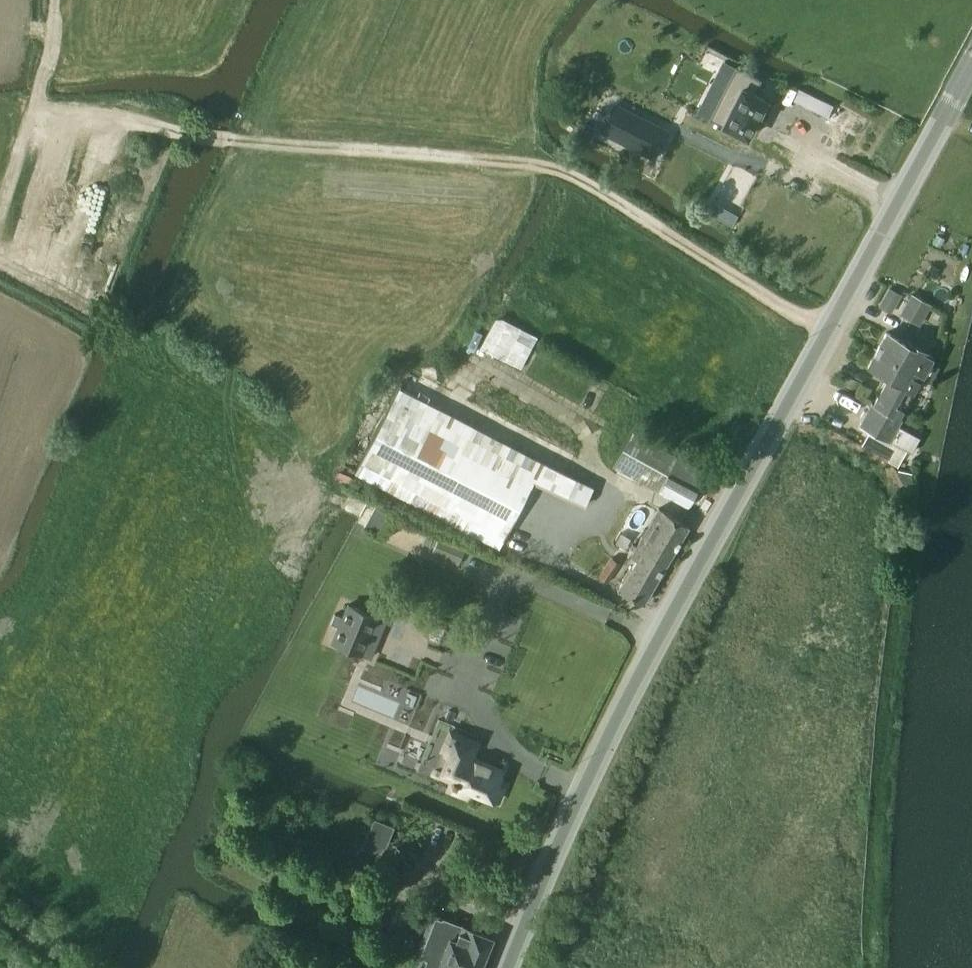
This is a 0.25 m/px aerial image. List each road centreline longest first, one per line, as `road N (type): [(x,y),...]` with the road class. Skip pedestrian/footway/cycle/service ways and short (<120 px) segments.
road 1 (secondary): [(508,967),(657,641),(971,69)]
road 2 (track): [(827,333),(551,168),(248,147),(39,104),(56,0)]
road 3 (track): [(167,132),(98,312),(0,261)]

